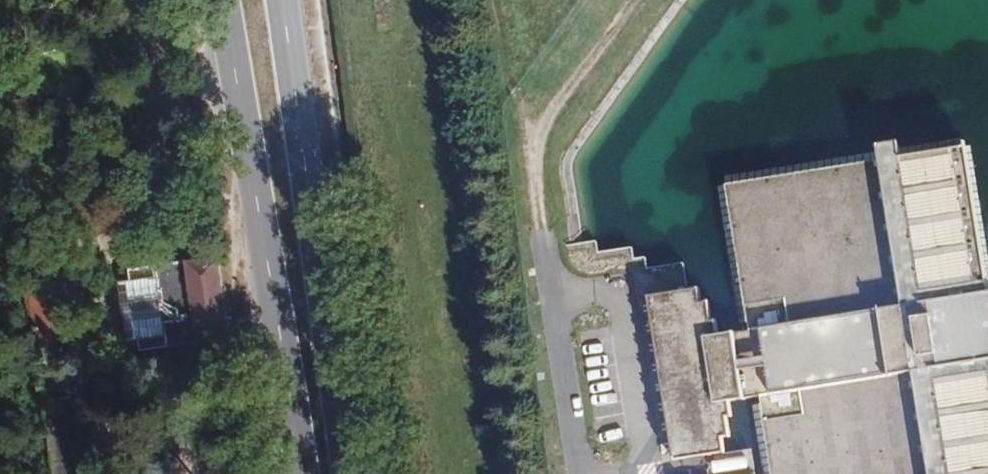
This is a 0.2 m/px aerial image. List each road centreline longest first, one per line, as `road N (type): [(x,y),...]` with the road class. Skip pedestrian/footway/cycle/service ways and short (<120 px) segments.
road 1 (primary): [(224,0),(296,473)]
road 2 (primary): [(347,473),(280,0)]
road 3 (track): [(555,304),(492,0)]
road 4 (track): [(523,149),(633,0)]

